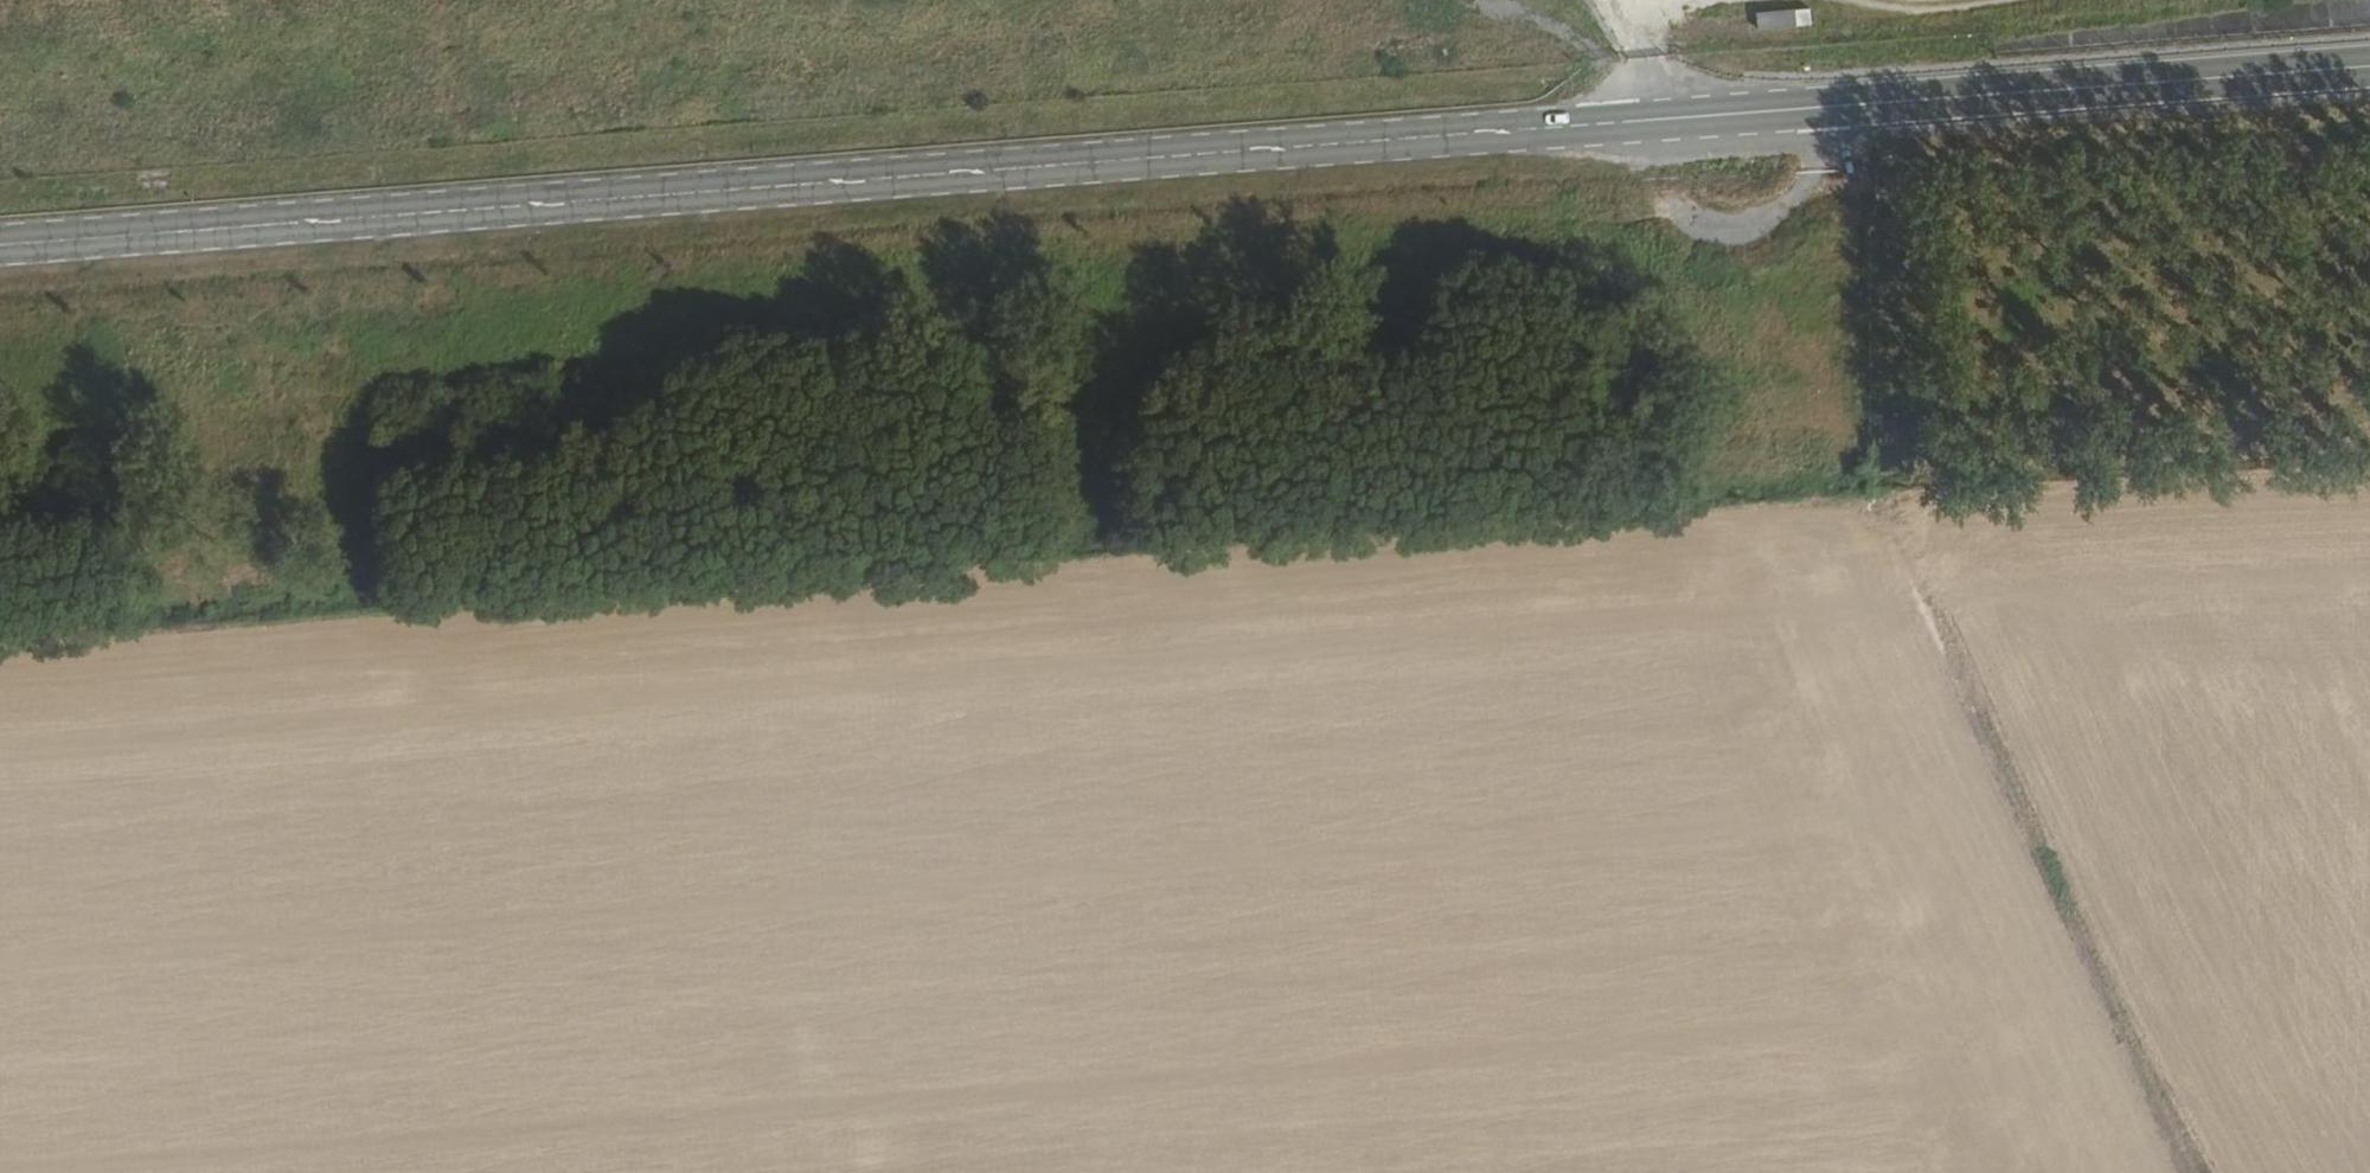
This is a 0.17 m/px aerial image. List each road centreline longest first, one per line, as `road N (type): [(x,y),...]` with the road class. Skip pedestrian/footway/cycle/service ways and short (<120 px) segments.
road 1 (secondary): [(2369,68),(0,254)]
road 2 (track): [(2185,1172),(1965,705),(1886,516)]

